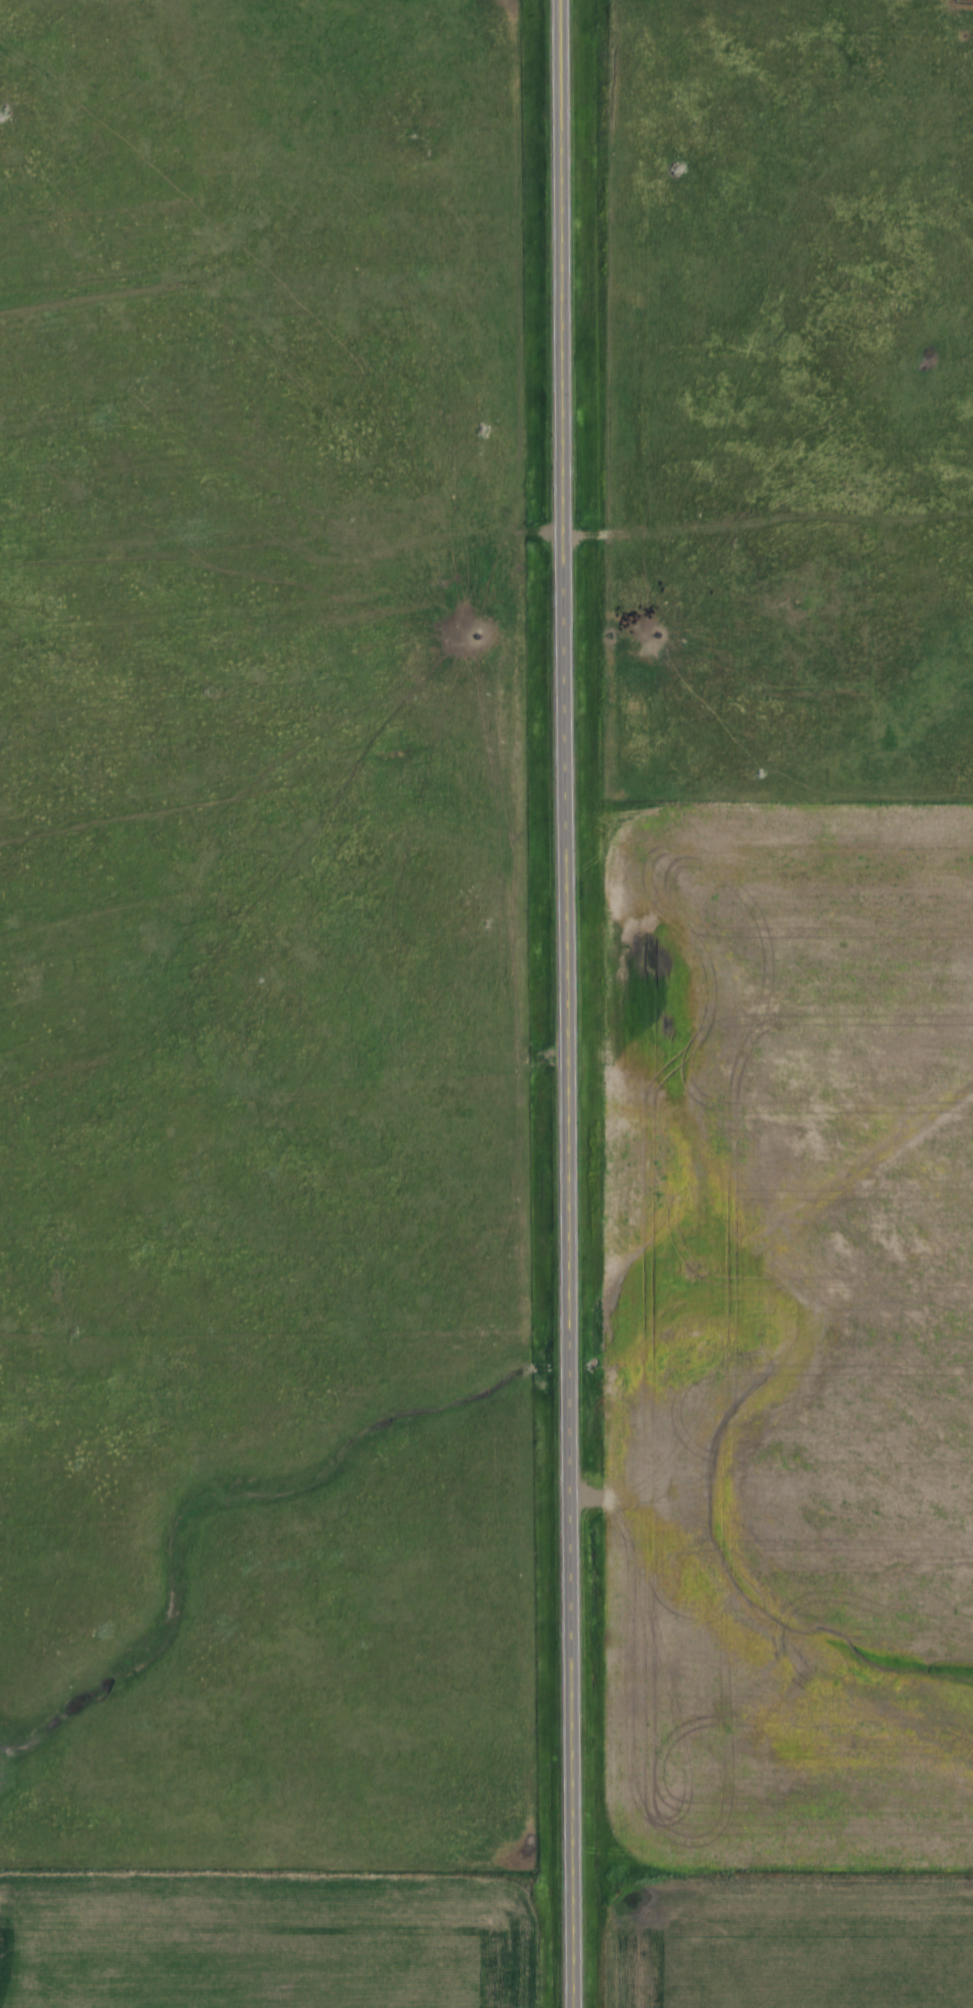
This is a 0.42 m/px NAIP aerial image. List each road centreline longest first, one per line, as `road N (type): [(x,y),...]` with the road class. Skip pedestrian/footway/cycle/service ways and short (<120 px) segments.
road 1 (secondary): [(573,2007),(565,0)]

